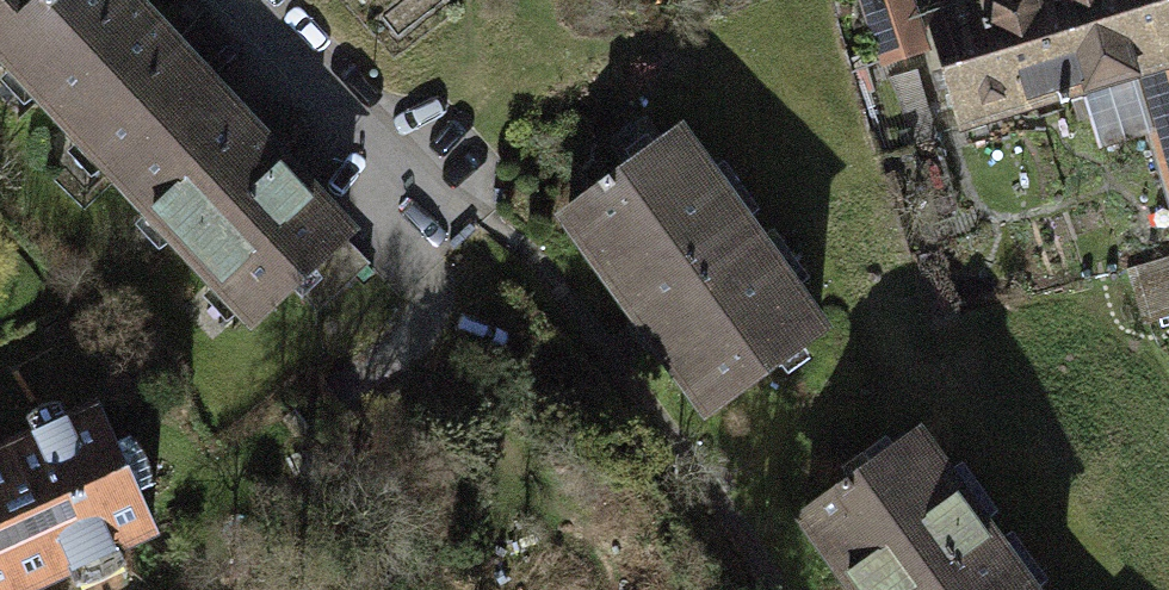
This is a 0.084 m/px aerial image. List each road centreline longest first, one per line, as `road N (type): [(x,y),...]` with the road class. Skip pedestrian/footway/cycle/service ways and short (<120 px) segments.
road 1 (residential): [(392,195),(359,114),(251,0)]

